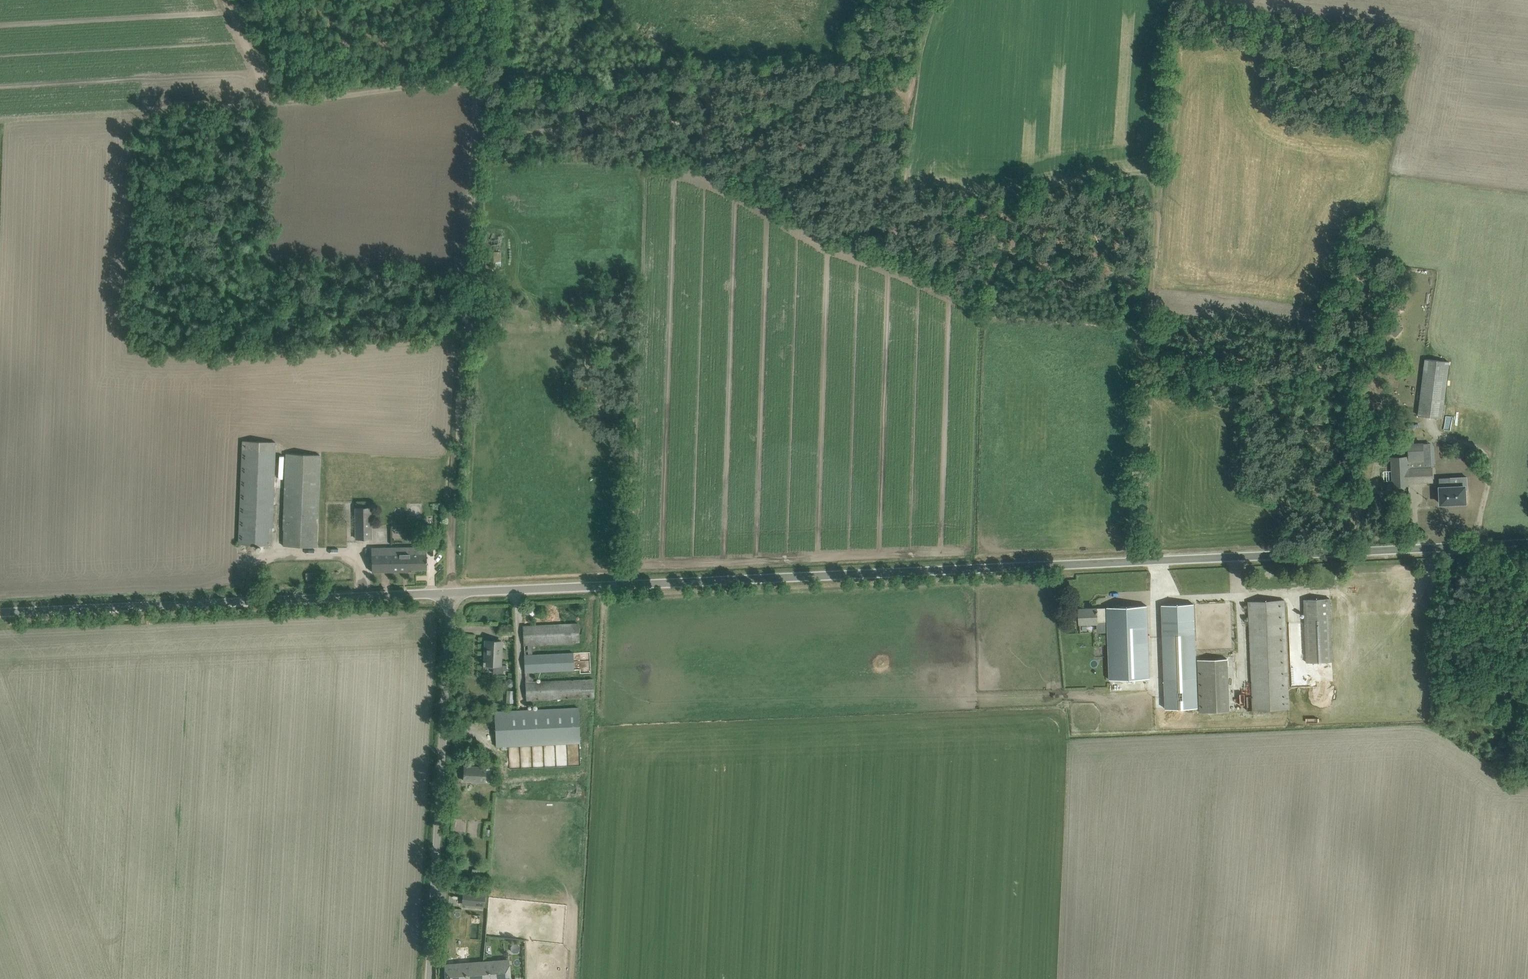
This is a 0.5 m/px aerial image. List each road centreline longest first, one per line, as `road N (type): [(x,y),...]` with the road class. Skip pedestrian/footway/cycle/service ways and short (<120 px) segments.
road 1 (unclassified): [(443,595),(1527,543)]
road 2 (track): [(443,595),(471,298),(478,87),(267,103)]
road 3 (unclassified): [(0,614),(443,595)]
road 4 (unclassified): [(428,978),(443,595)]

